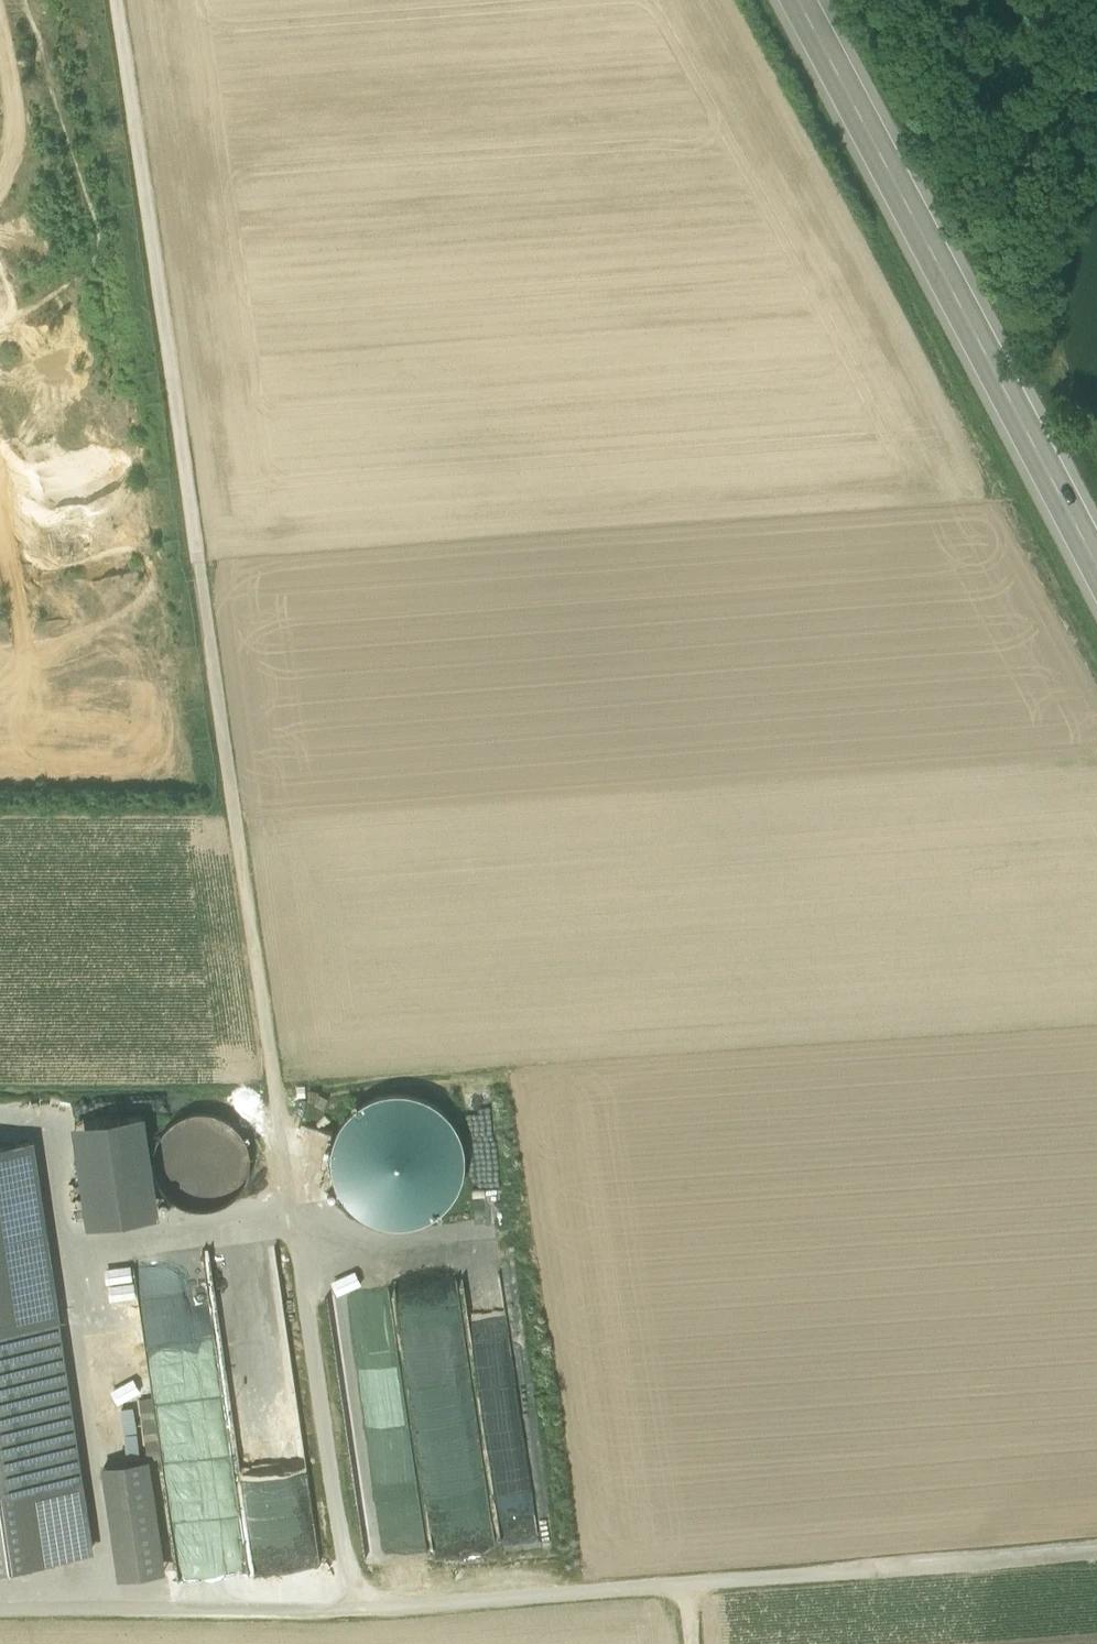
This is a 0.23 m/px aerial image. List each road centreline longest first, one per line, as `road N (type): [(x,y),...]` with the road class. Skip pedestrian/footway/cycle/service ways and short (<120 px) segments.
road 1 (track): [(0,1611),(347,1611),(1096,1553)]
road 2 (primary): [(1096,566),(803,0)]

